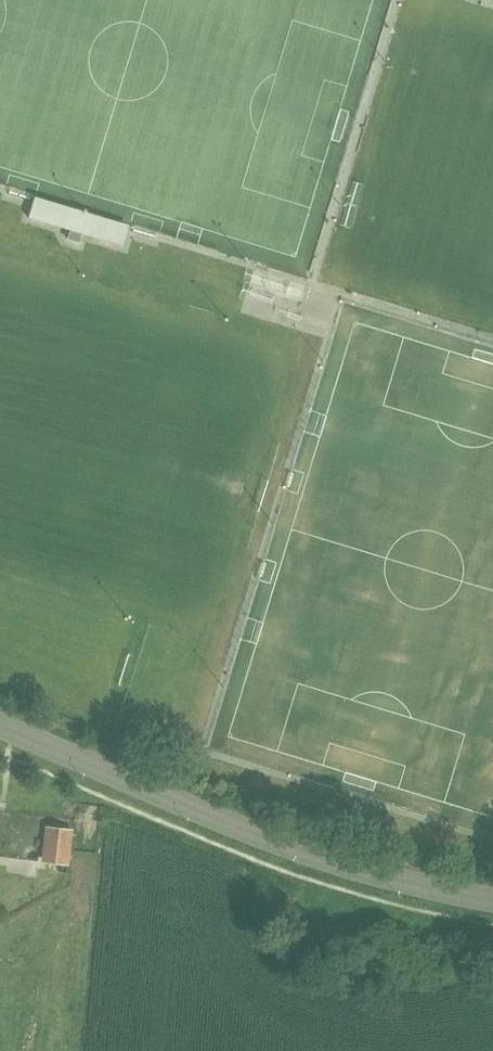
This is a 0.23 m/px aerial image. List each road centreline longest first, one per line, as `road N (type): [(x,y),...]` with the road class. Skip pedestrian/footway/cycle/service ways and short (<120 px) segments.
road 1 (residential): [(492,893),(361,866),(277,839),(0,722)]

